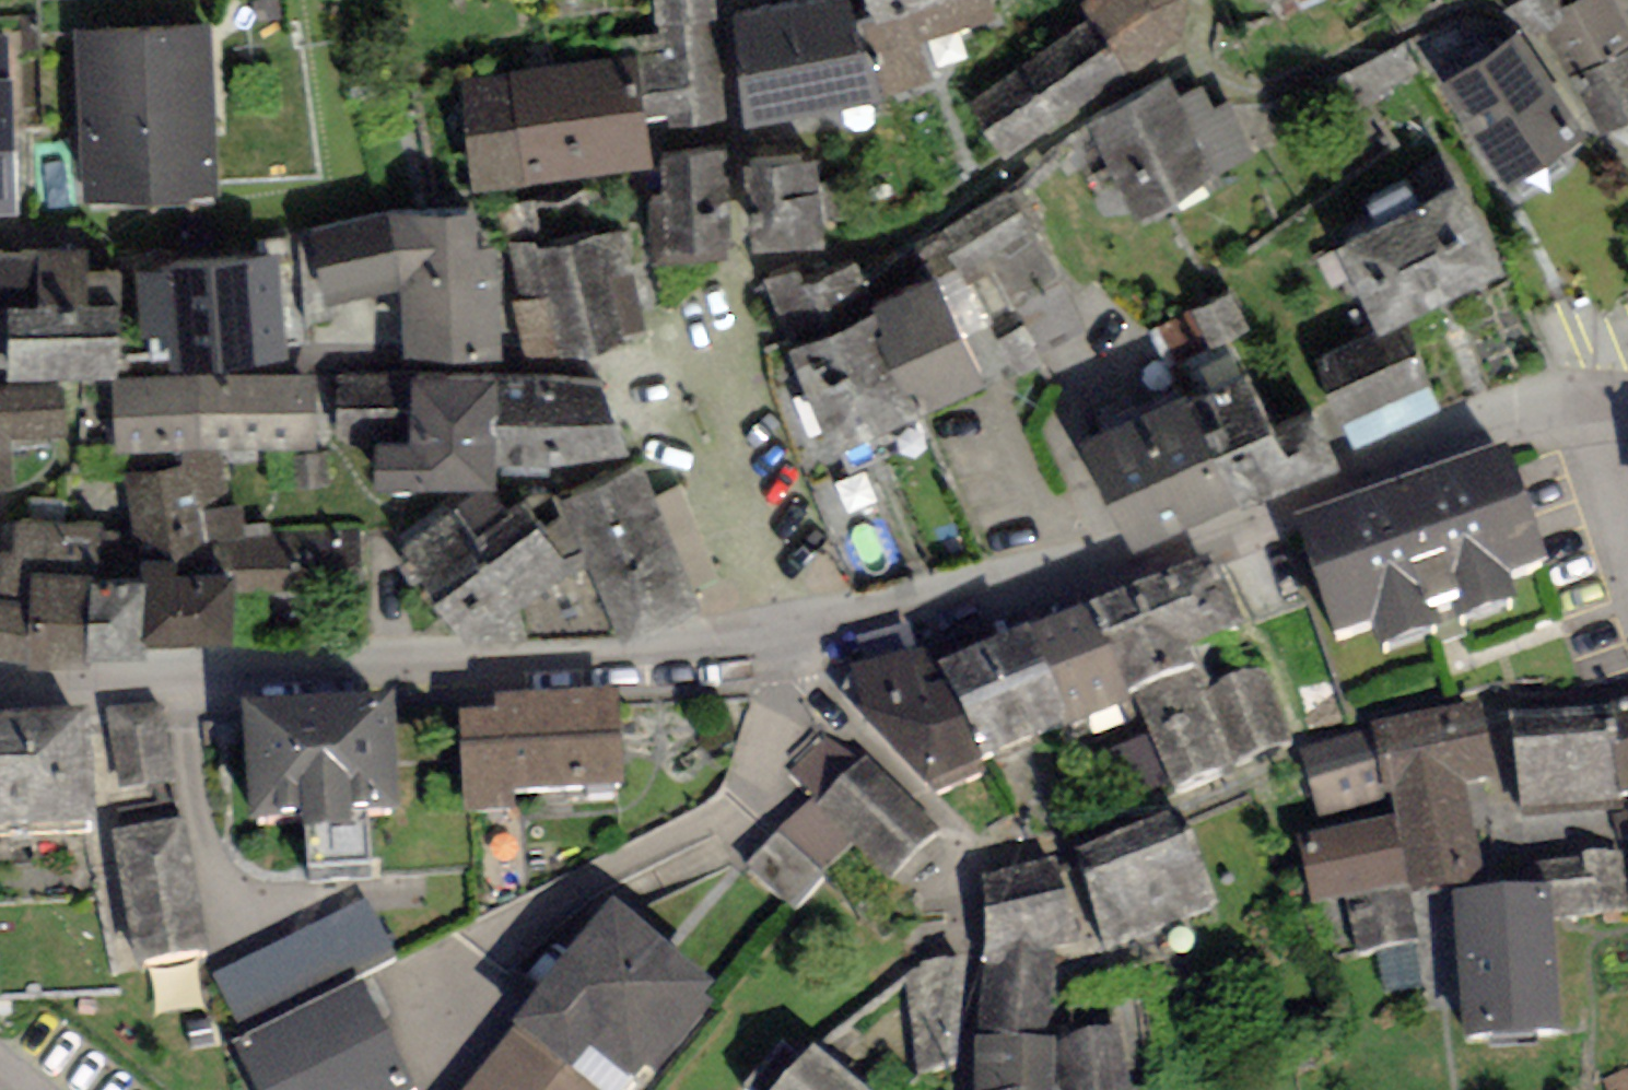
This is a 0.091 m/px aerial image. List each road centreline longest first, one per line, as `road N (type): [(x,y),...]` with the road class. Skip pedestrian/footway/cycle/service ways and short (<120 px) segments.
road 1 (residential): [(850,620),(684,656),(121,689),(0,674)]
road 2 (residential): [(1627,410),(1483,435),(1113,566),(850,620)]
road 3 (residential): [(723,0),(742,314),(764,346),(850,620)]

